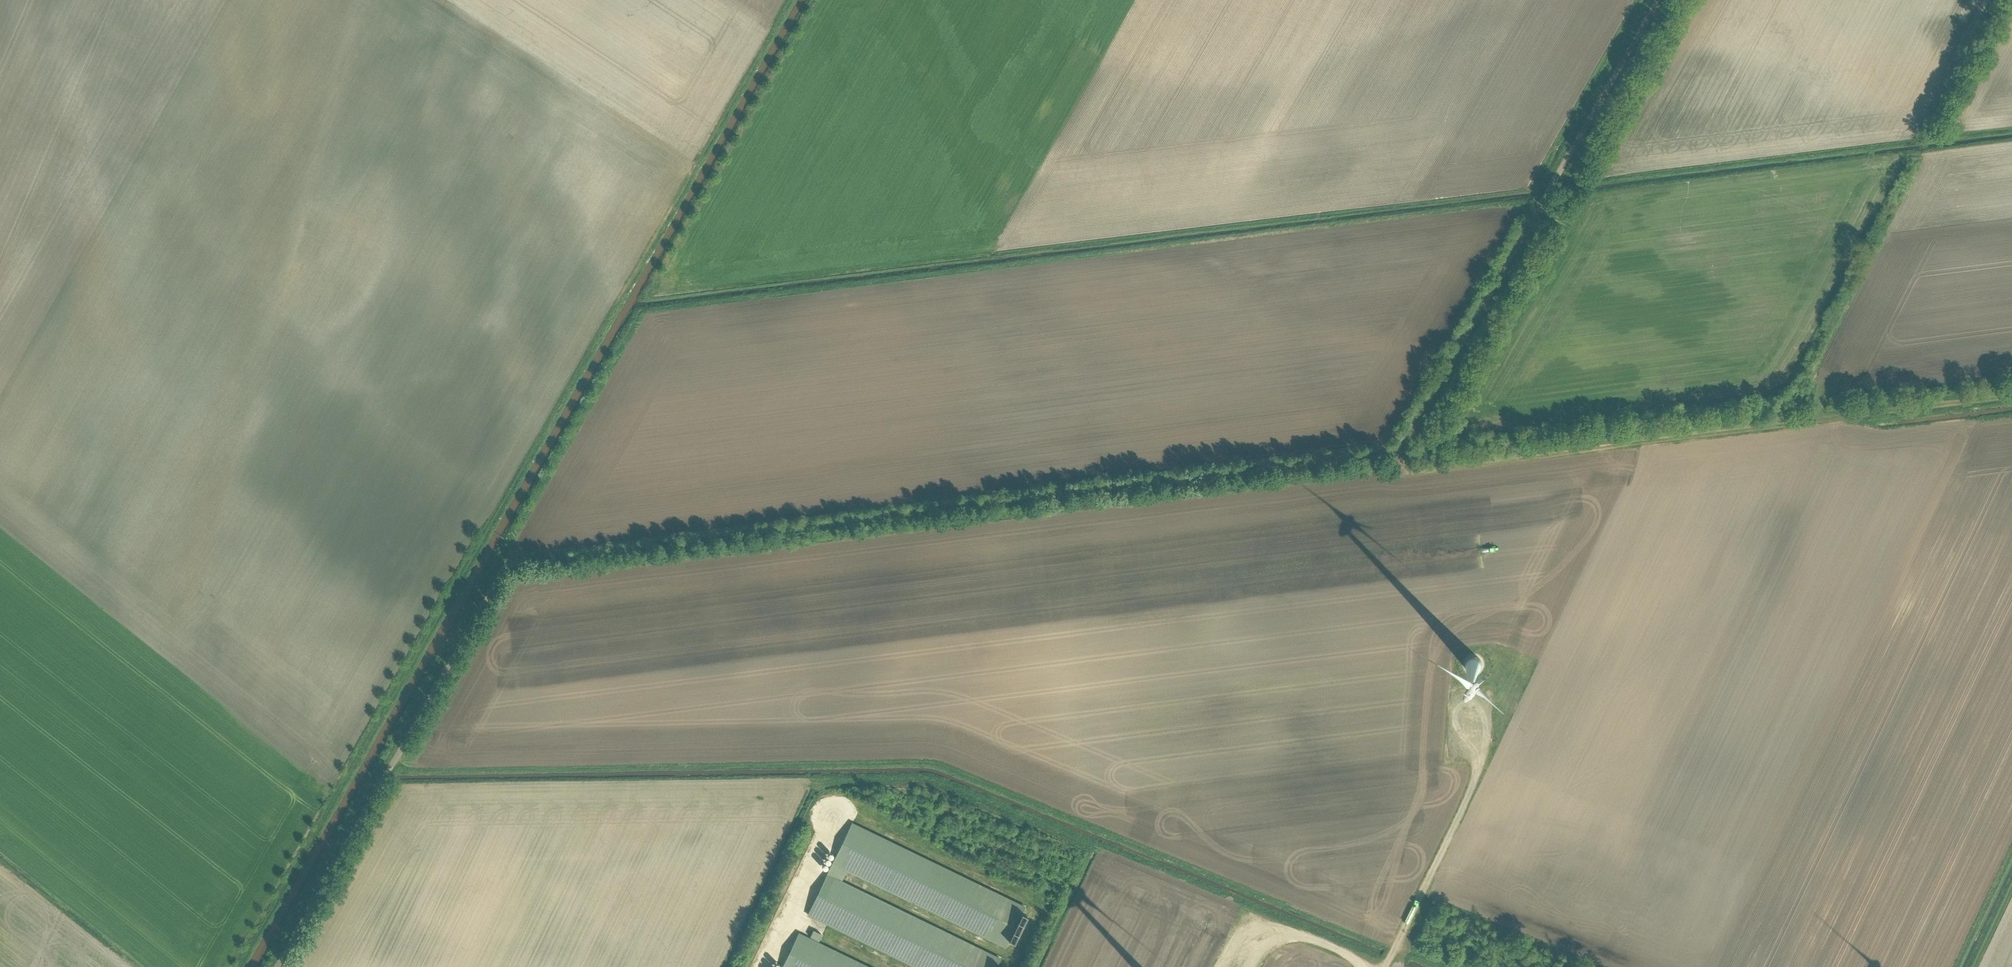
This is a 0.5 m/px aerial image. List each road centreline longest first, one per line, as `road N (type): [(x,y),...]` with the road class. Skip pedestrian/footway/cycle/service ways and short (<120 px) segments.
road 1 (unclassified): [(272,966),(505,568)]
road 2 (track): [(1380,966),(1485,749),(1489,685)]
road 3 (track): [(1368,966),(1317,939),(1270,929),(1251,940),(1235,966)]

